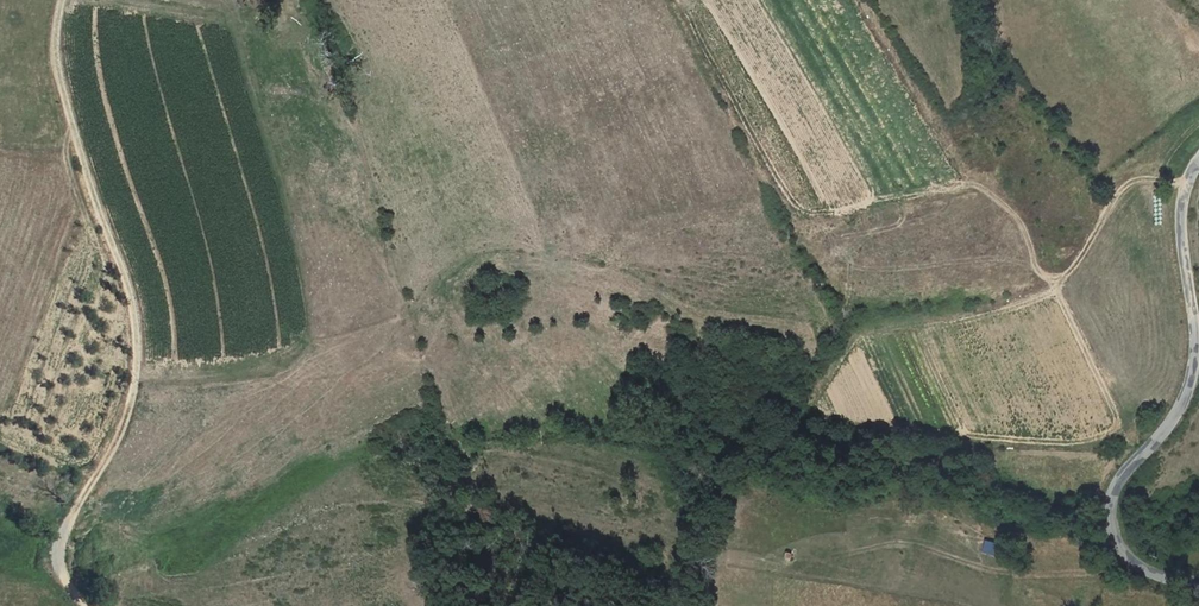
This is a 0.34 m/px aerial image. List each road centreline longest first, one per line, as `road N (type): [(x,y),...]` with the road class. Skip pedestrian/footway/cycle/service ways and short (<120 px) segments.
road 1 (track): [(87,605),(61,574),(59,546),(125,425),(136,318),(53,56),(65,0)]
road 2 (tertiary): [(1198,159),(1180,211),(1196,348),(1192,380),(1177,414),(1122,475),(1111,516),(1128,558),(1156,576),(1198,587)]

